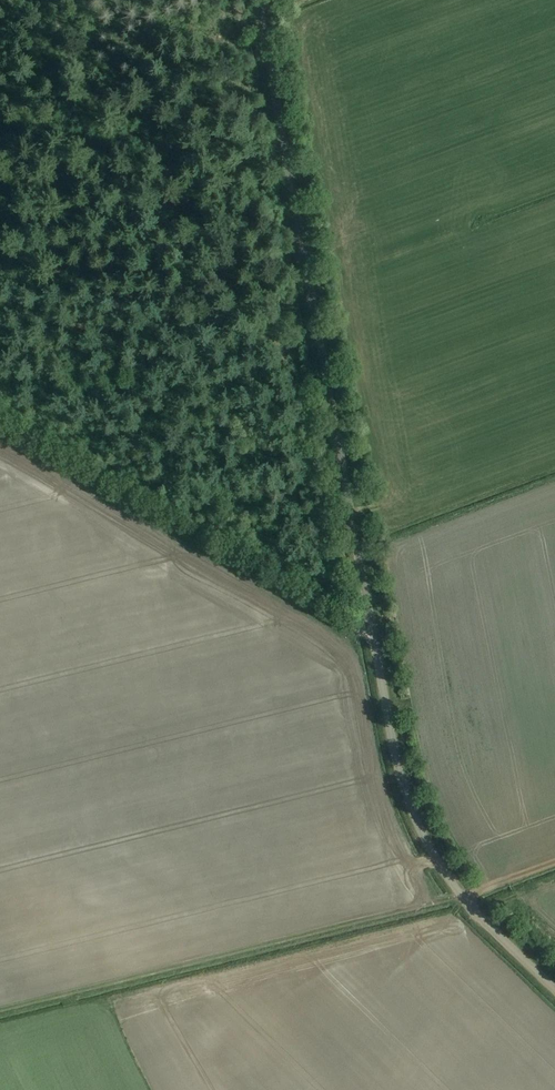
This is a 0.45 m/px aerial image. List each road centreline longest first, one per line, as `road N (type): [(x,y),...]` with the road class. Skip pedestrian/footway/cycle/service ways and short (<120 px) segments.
road 1 (unclassified): [(554,990),(466,901),(407,797),(259,0)]
road 2 (track): [(373,631),(0,429)]

